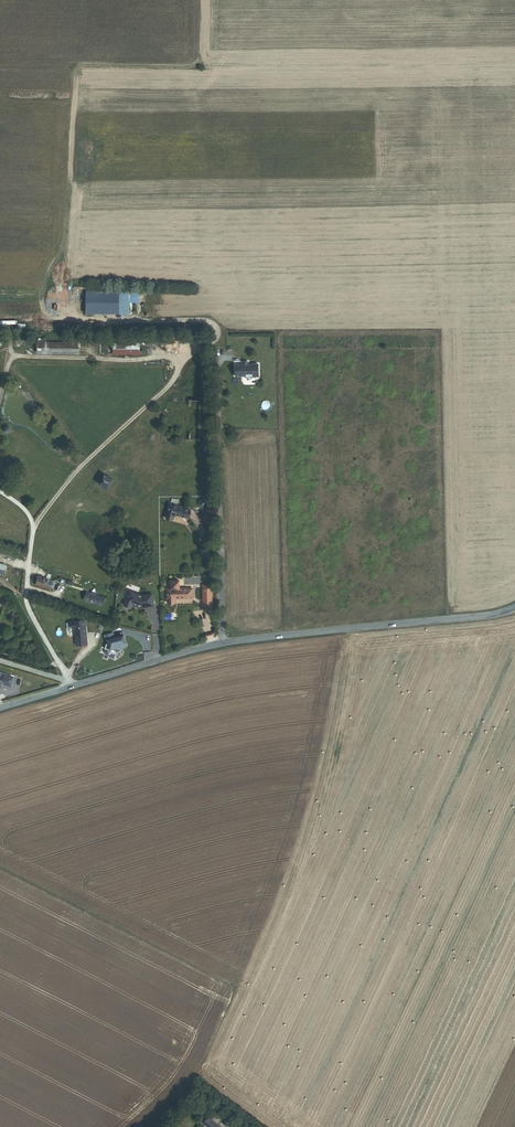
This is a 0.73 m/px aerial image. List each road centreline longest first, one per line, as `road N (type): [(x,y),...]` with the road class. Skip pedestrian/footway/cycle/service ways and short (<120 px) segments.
road 1 (tertiary): [(514,607),(225,643)]
road 2 (tertiary): [(225,643),(0,708)]
road 3 (residential): [(225,643),(219,429)]

